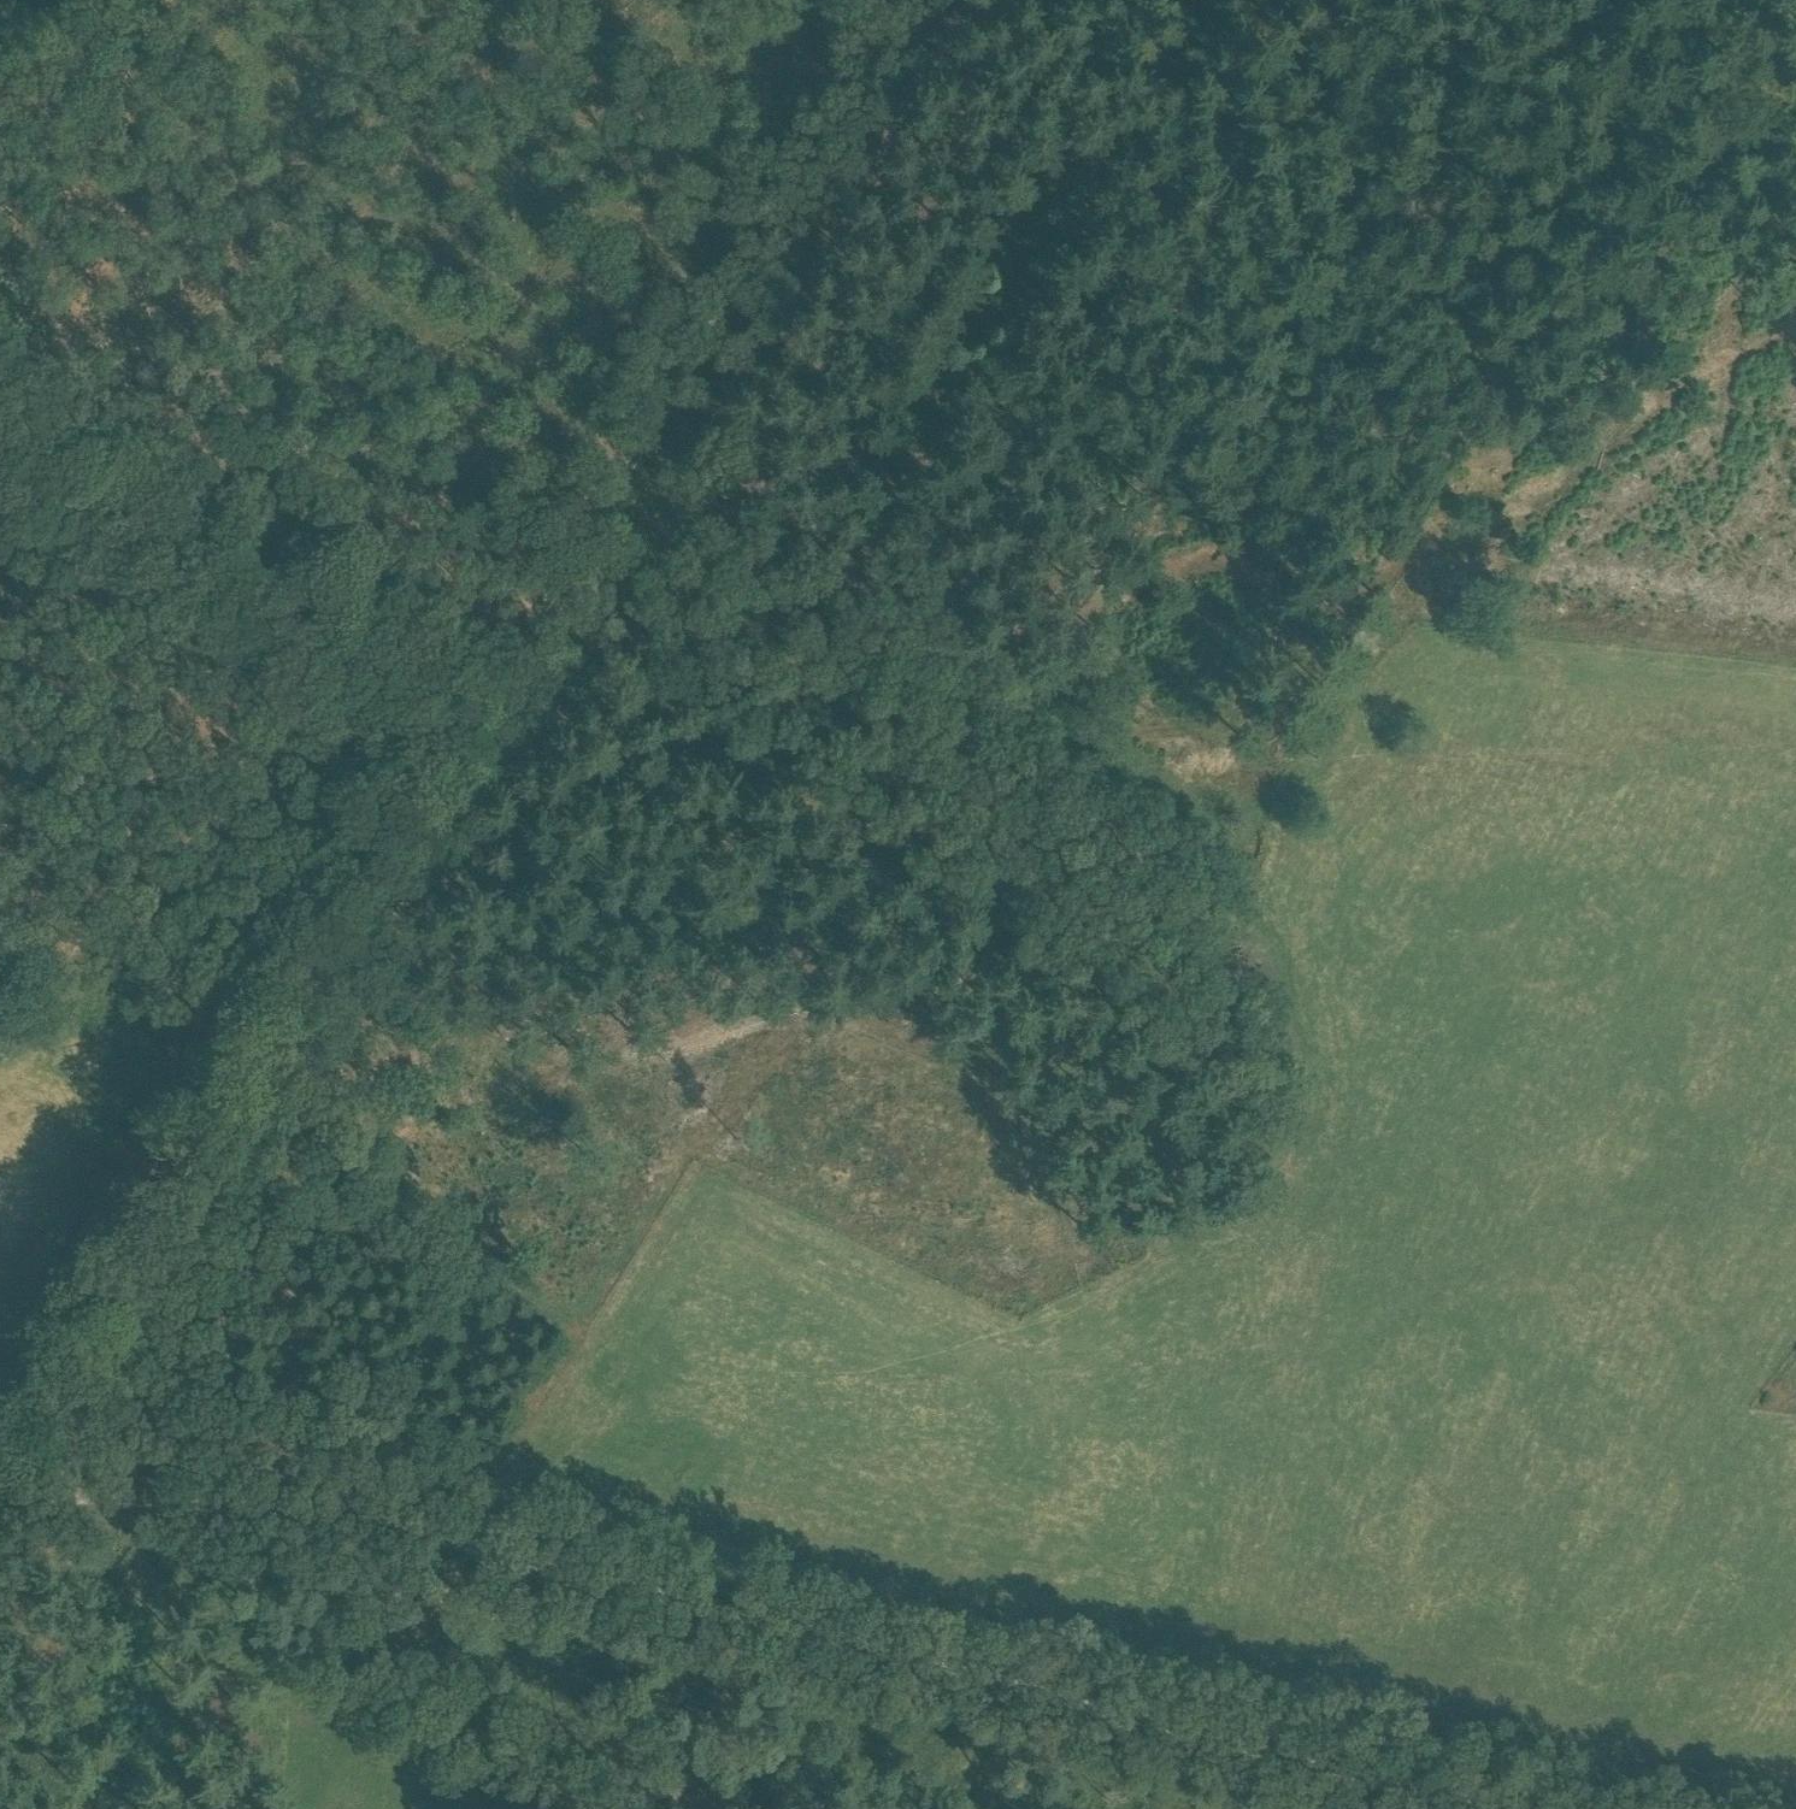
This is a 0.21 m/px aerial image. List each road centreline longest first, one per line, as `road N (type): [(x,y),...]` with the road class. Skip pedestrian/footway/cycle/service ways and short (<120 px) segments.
road 1 (track): [(0,1598),(941,0)]
road 2 (track): [(0,1494),(540,1544),(1421,1808)]
road 3 (track): [(0,417),(510,728)]
road 4 (track): [(193,0),(0,210)]

